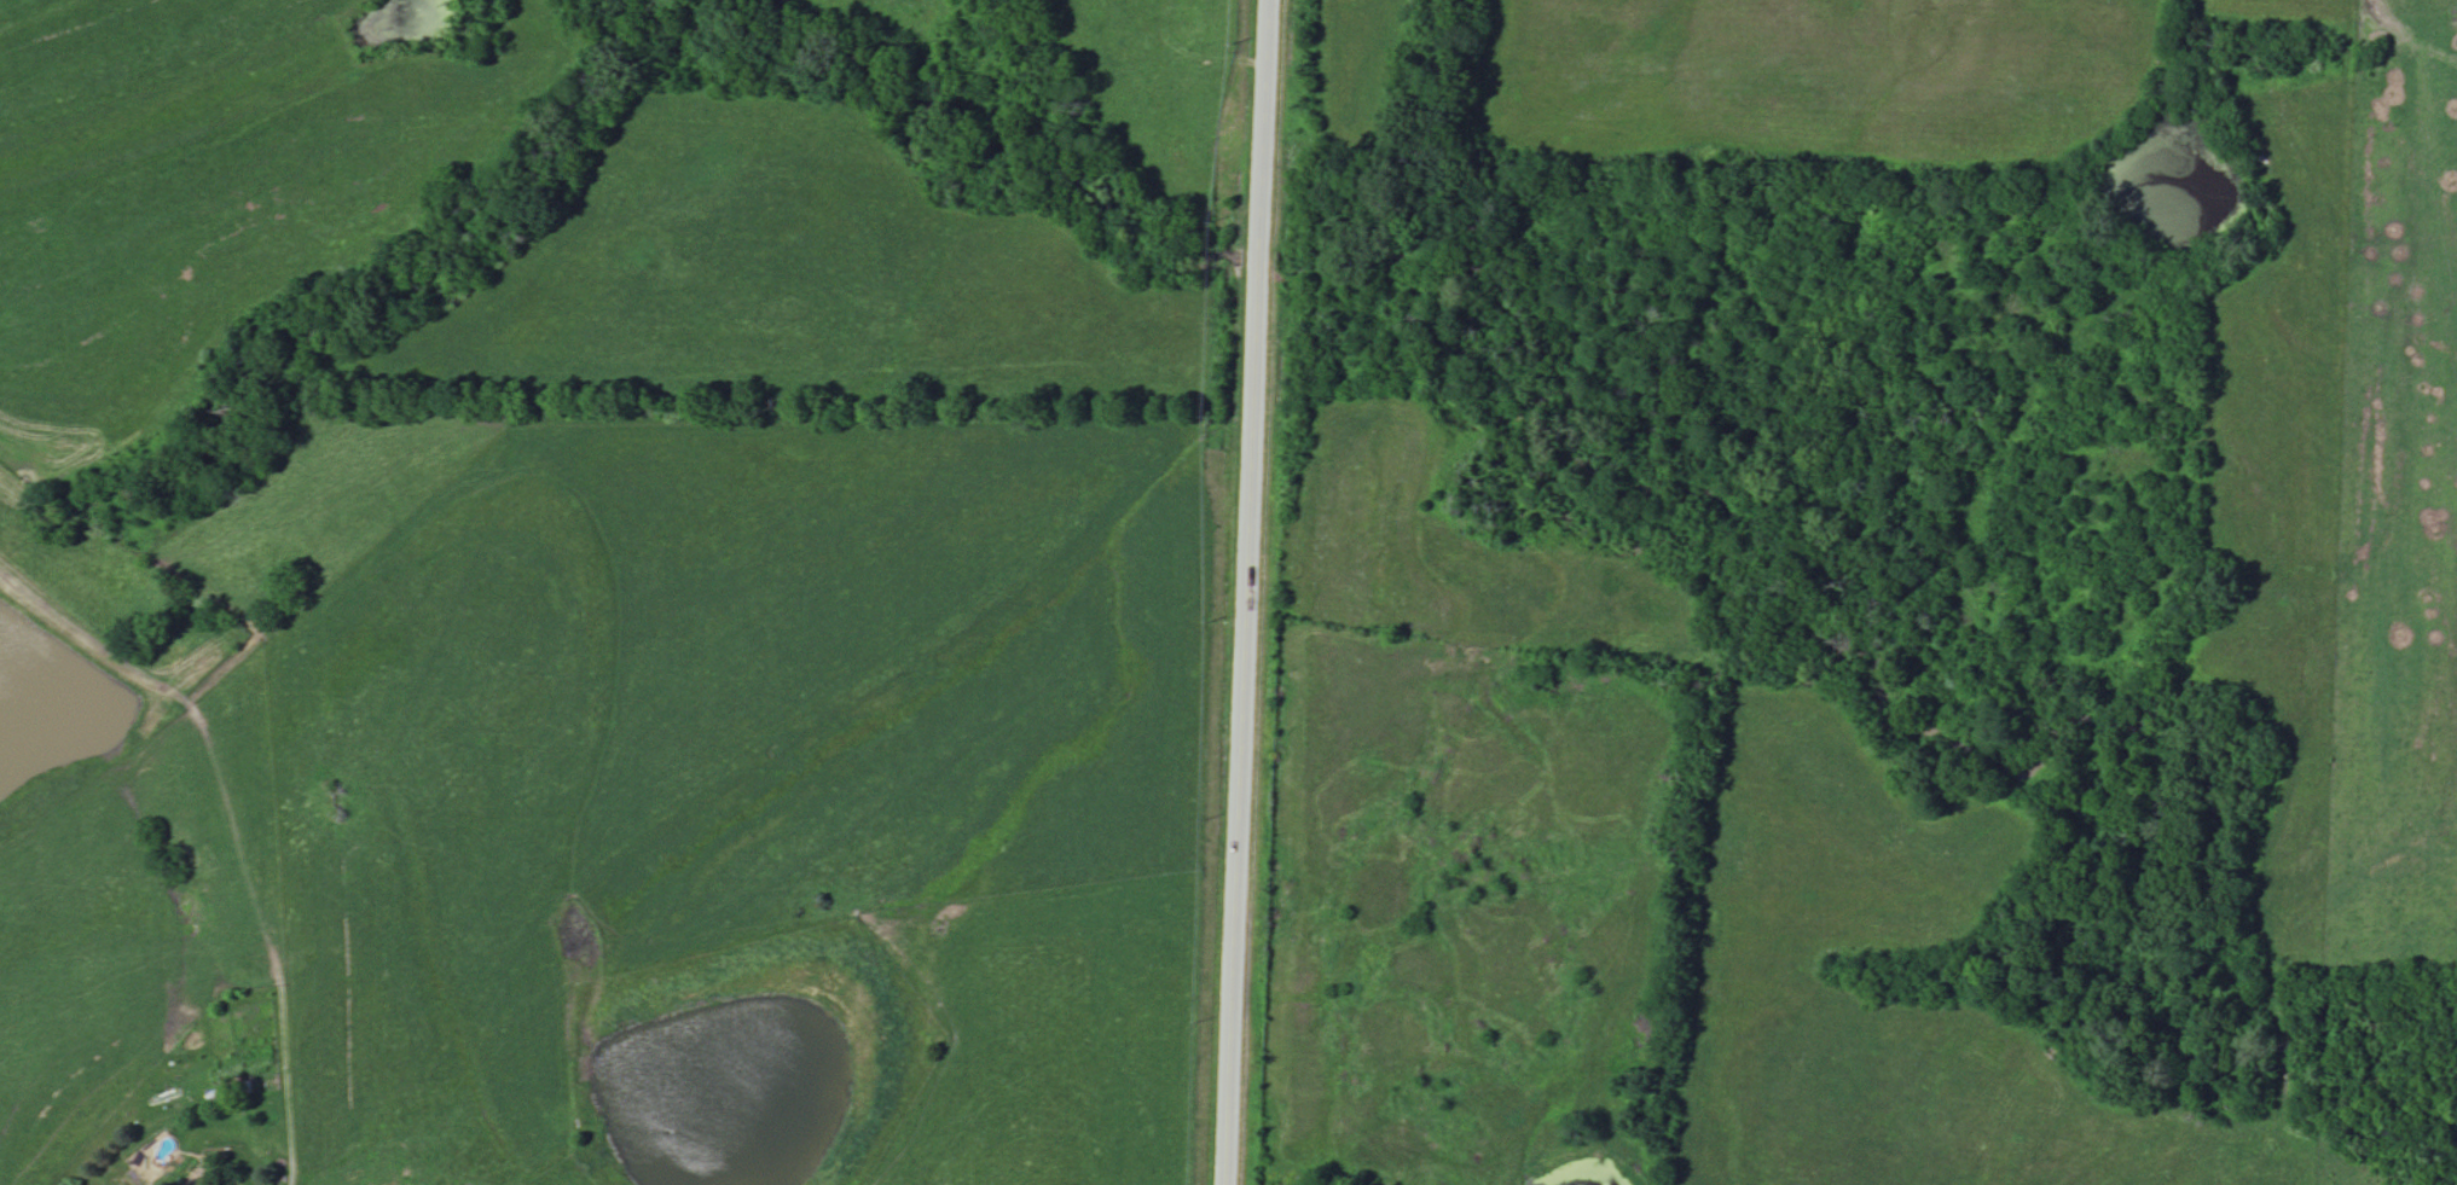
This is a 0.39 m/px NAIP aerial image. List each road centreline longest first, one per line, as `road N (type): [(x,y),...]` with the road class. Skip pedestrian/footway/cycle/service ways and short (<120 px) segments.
road 1 (secondary): [(1268,0),(1226,1184)]

